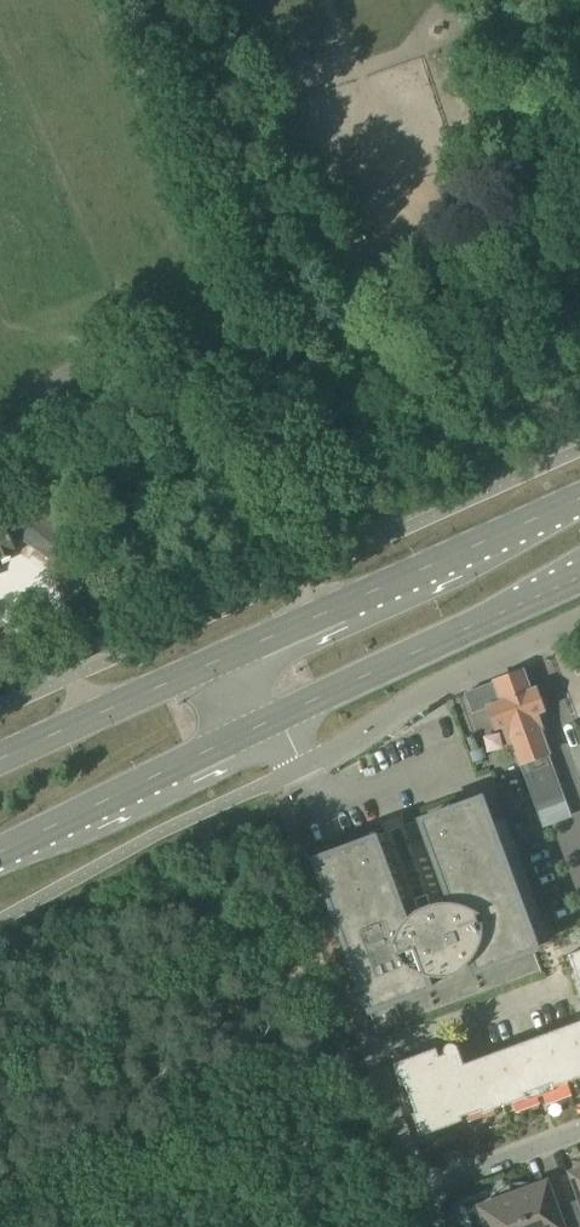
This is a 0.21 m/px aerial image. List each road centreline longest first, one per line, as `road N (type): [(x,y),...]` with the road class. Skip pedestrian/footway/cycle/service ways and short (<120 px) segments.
road 1 (track): [(267,495),(230,405),(525,270),(552,200),(501,173)]
road 2 (residential): [(269,722),(294,772),(417,694),(579,620)]
road 3 (primary): [(269,722),(579,578)]
road 4 (primary): [(579,497),(278,632)]
road 5 (primary): [(278,632),(0,759)]
road 6 (primary): [(0,853),(269,722)]
road 7 (residential): [(419,1191),(579,1131)]
road 8 (residential): [(419,1191),(370,1054)]

